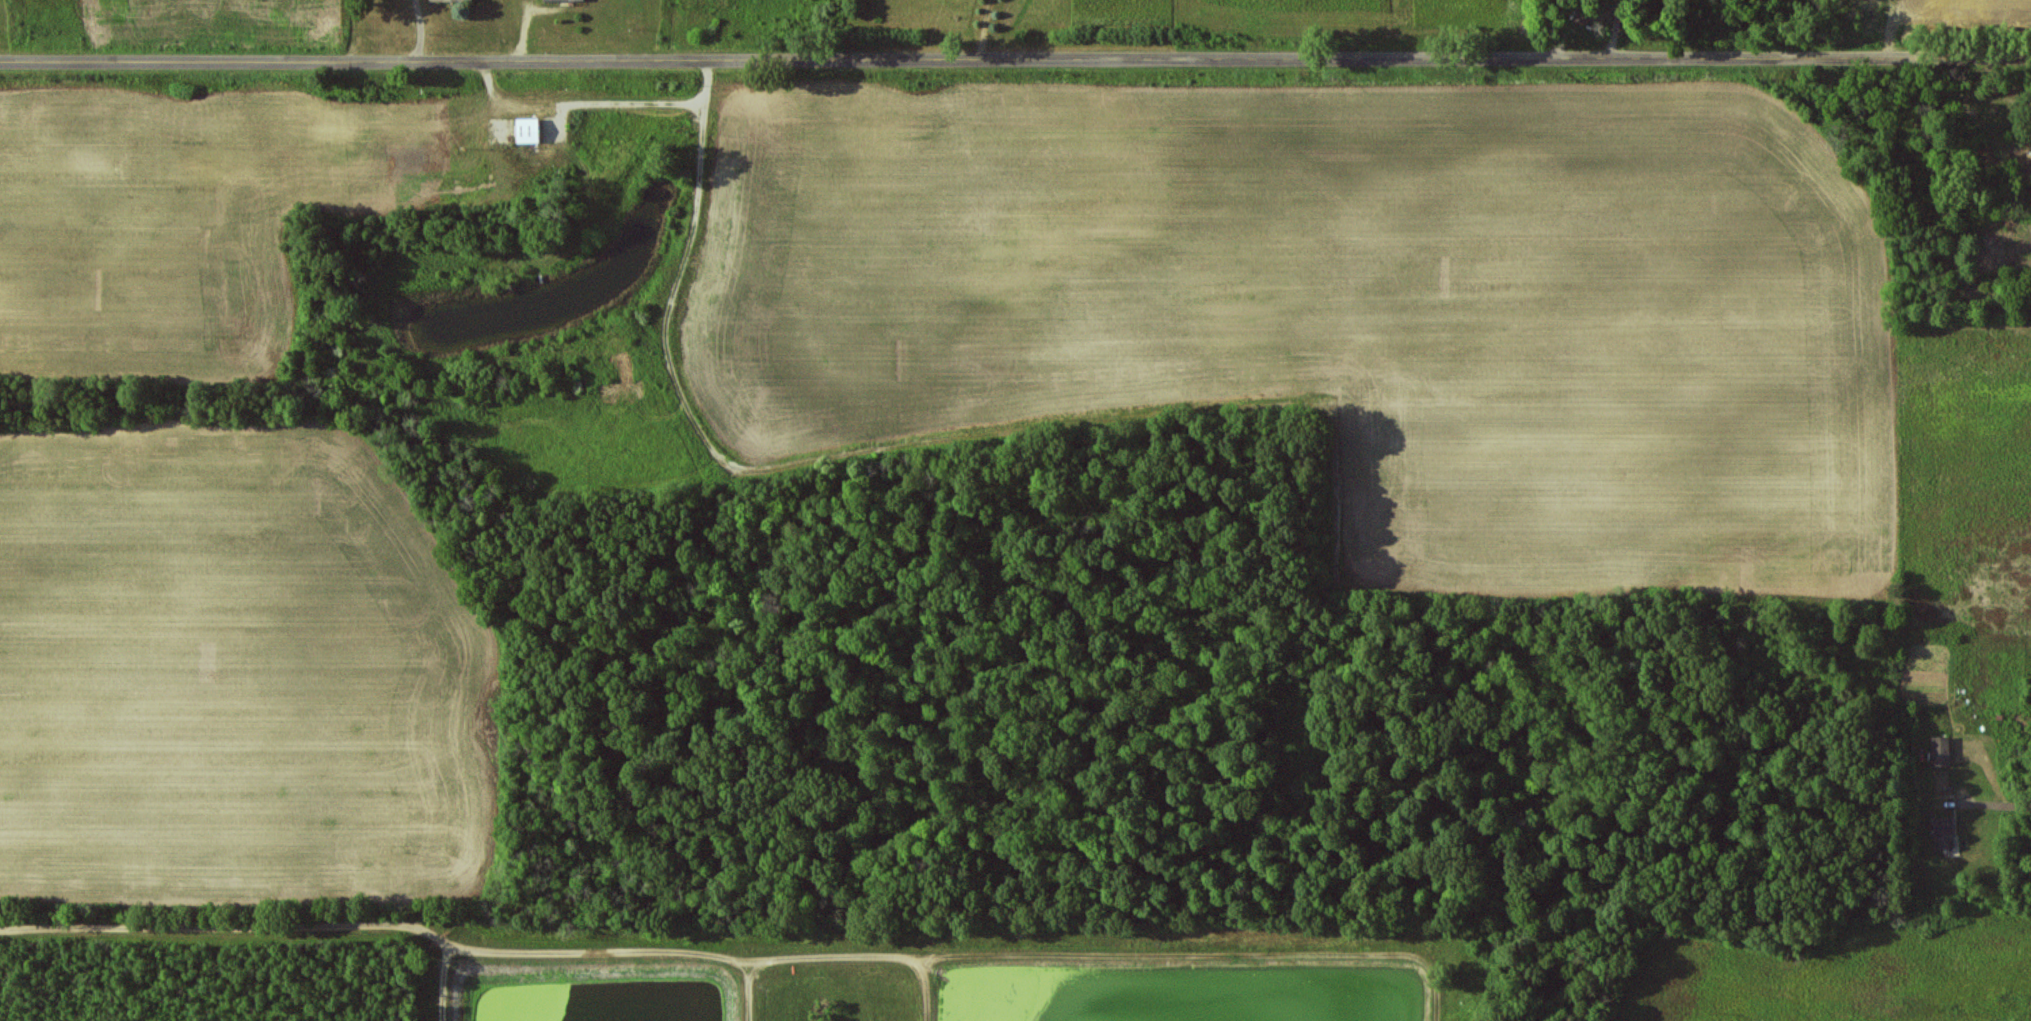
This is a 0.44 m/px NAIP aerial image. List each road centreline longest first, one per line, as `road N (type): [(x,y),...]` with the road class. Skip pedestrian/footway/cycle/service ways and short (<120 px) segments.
road 1 (residential): [(0,78),(556,61),(2030,66)]

